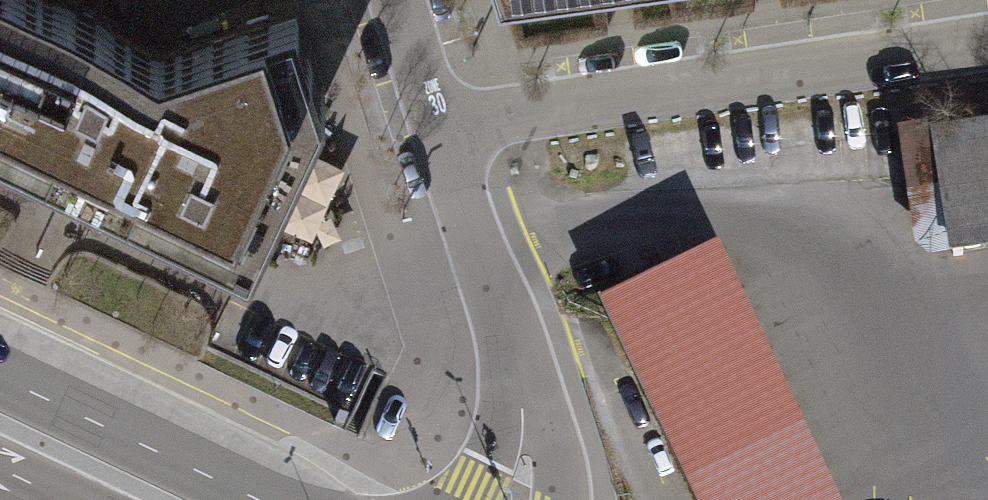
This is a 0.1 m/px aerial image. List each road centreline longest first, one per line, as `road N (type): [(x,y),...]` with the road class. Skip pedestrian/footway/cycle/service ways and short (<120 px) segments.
road 1 (residential): [(439,131),(987,42)]
road 2 (residential): [(439,131),(521,385),(527,450),(518,499)]
road 3 (primary): [(0,436),(137,499)]
road 4 (residential): [(398,0),(439,131)]

